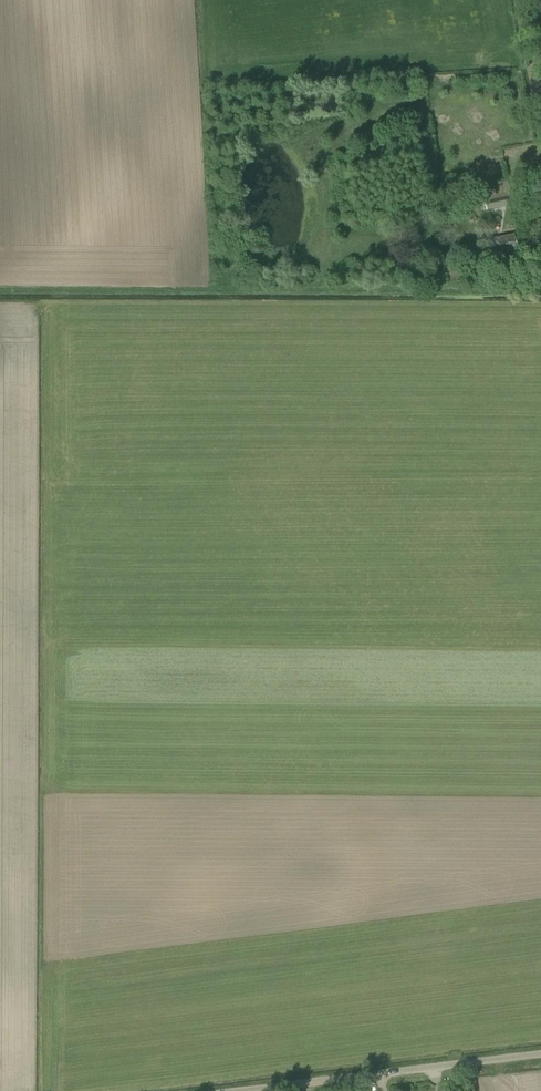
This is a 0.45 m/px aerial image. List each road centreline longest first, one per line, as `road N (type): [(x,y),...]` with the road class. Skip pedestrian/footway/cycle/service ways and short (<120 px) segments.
road 1 (unclassified): [(254,1090),(540,1055)]

